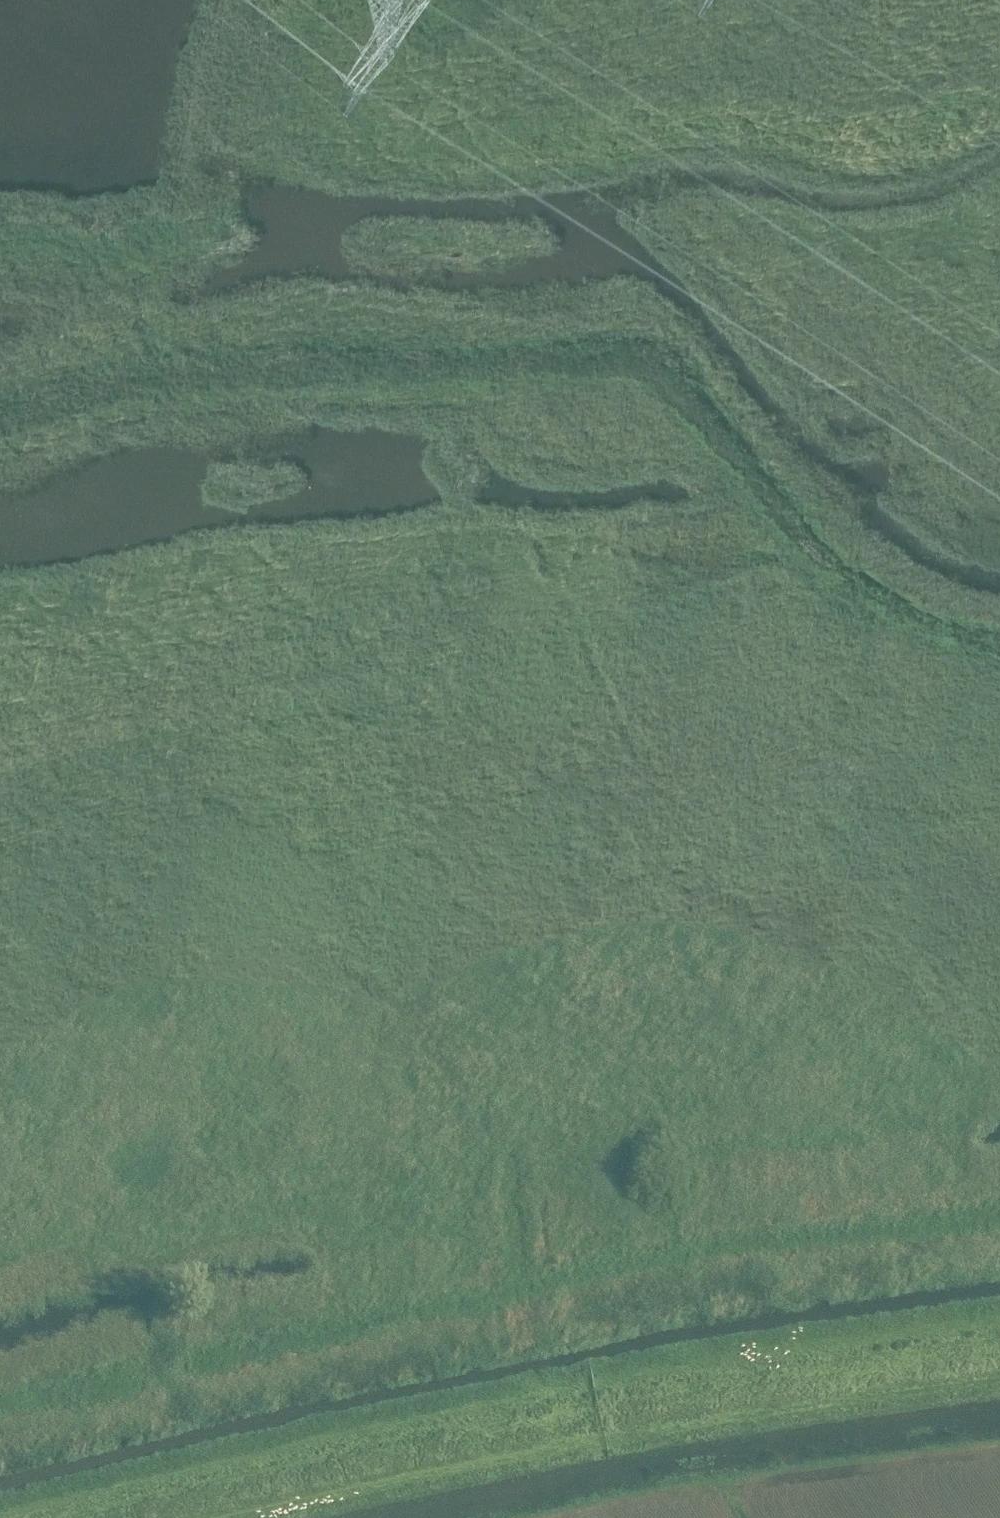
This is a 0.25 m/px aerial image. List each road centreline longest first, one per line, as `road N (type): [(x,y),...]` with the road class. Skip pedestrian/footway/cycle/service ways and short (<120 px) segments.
road 1 (track): [(999,646),(909,618),(802,546),(656,372),(580,366),(252,373),(121,391),(0,423)]
road 2 (track): [(999,1215),(633,1259),(0,1403)]
road 3 (track): [(999,116),(915,135),(850,138),(680,126),(436,157)]

